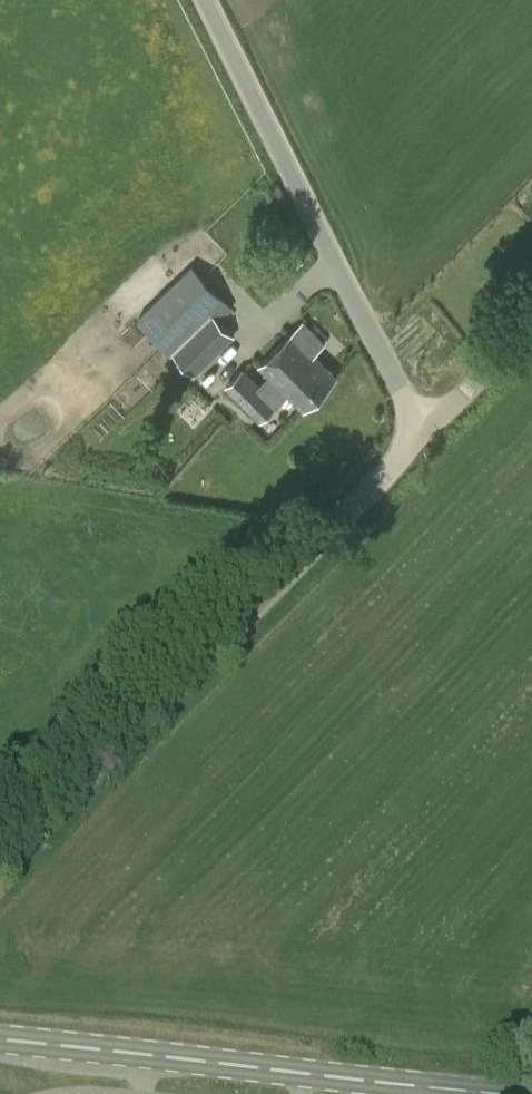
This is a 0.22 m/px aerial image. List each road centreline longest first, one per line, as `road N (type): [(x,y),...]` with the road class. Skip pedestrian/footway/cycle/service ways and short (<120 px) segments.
road 1 (unclassified): [(0,877),(84,800),(422,430)]
road 2 (secondary): [(502,1093),(0,1040)]
road 3 (unclassified): [(422,430),(204,0)]
road 4 (unclassified): [(422,430),(531,322)]

